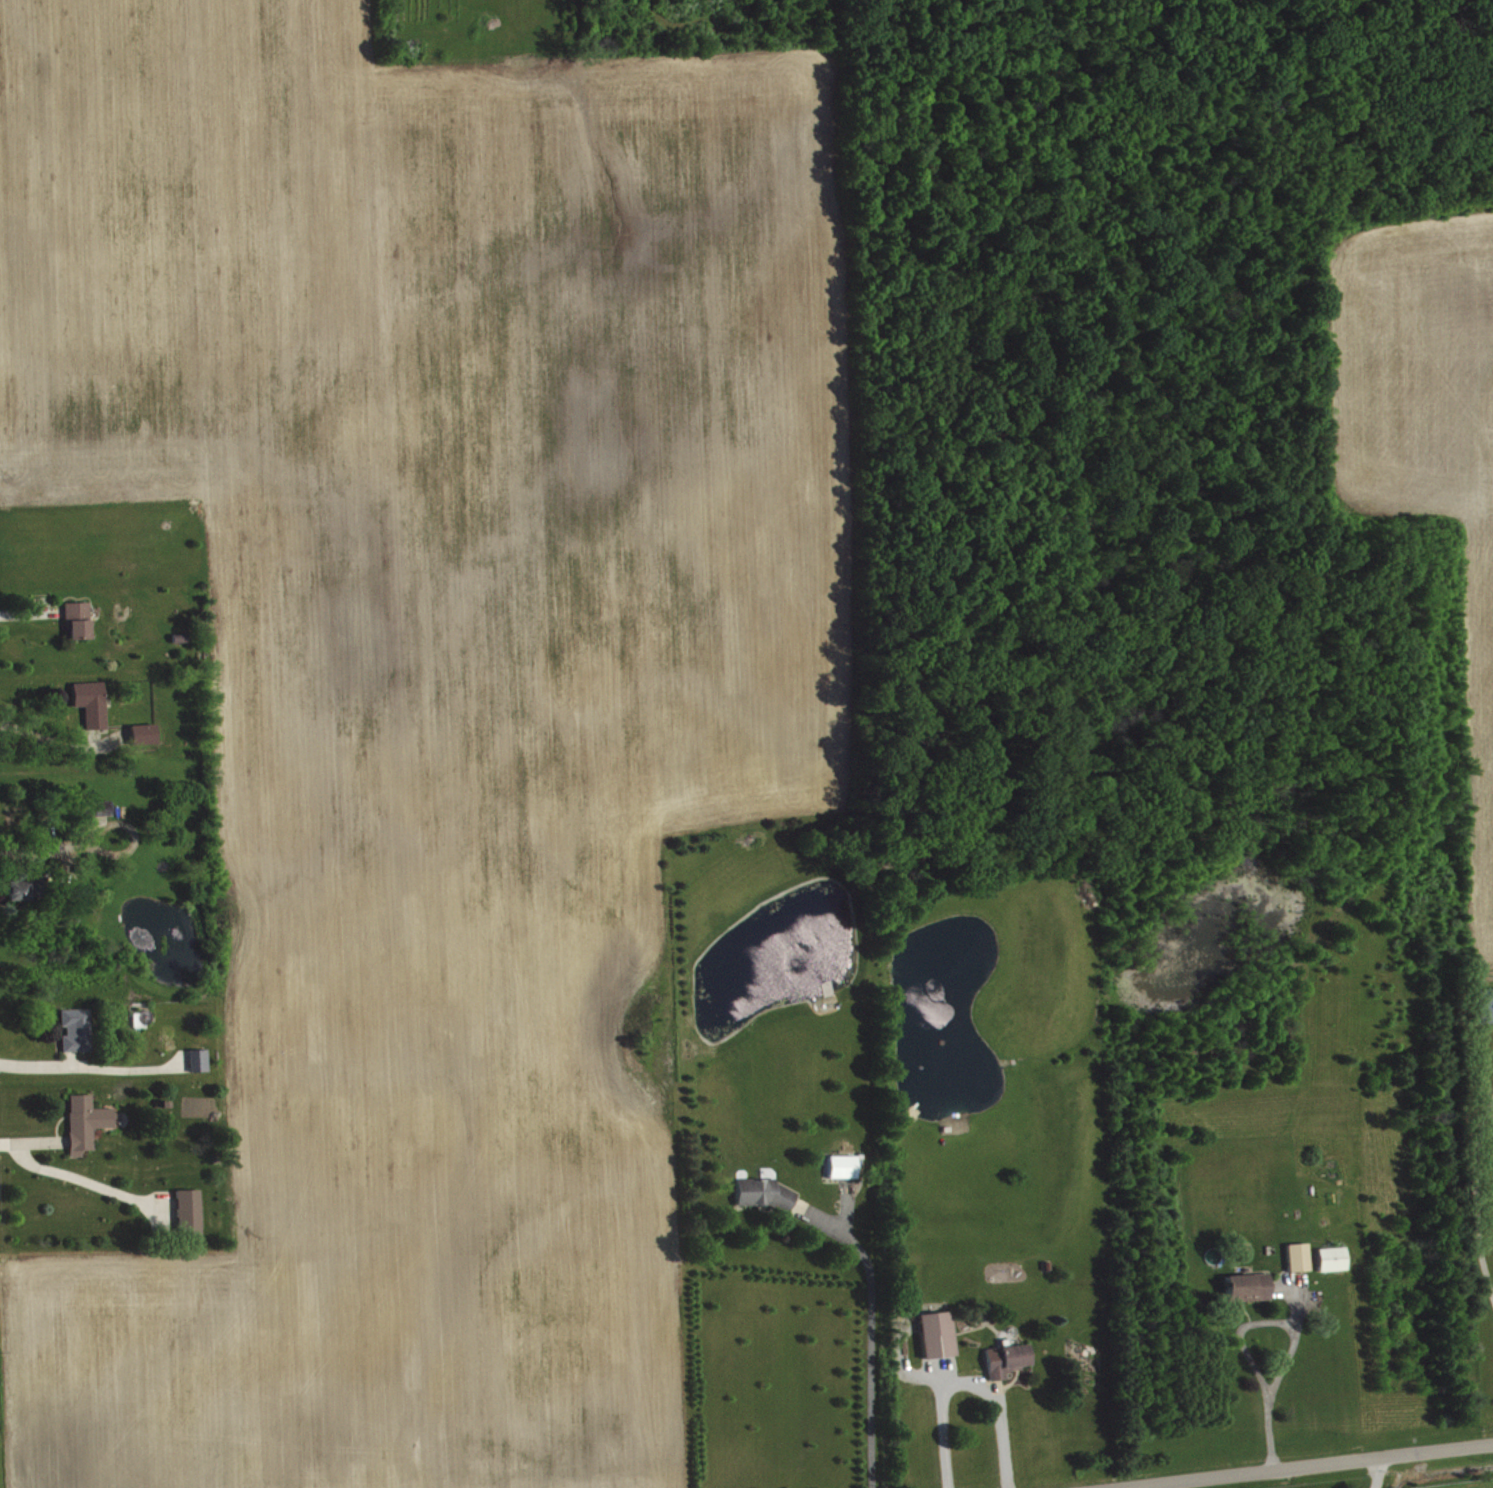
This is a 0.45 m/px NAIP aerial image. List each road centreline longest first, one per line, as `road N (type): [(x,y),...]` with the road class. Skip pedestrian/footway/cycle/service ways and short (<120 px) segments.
road 1 (residential): [(1092,1487),(1492,1441)]

